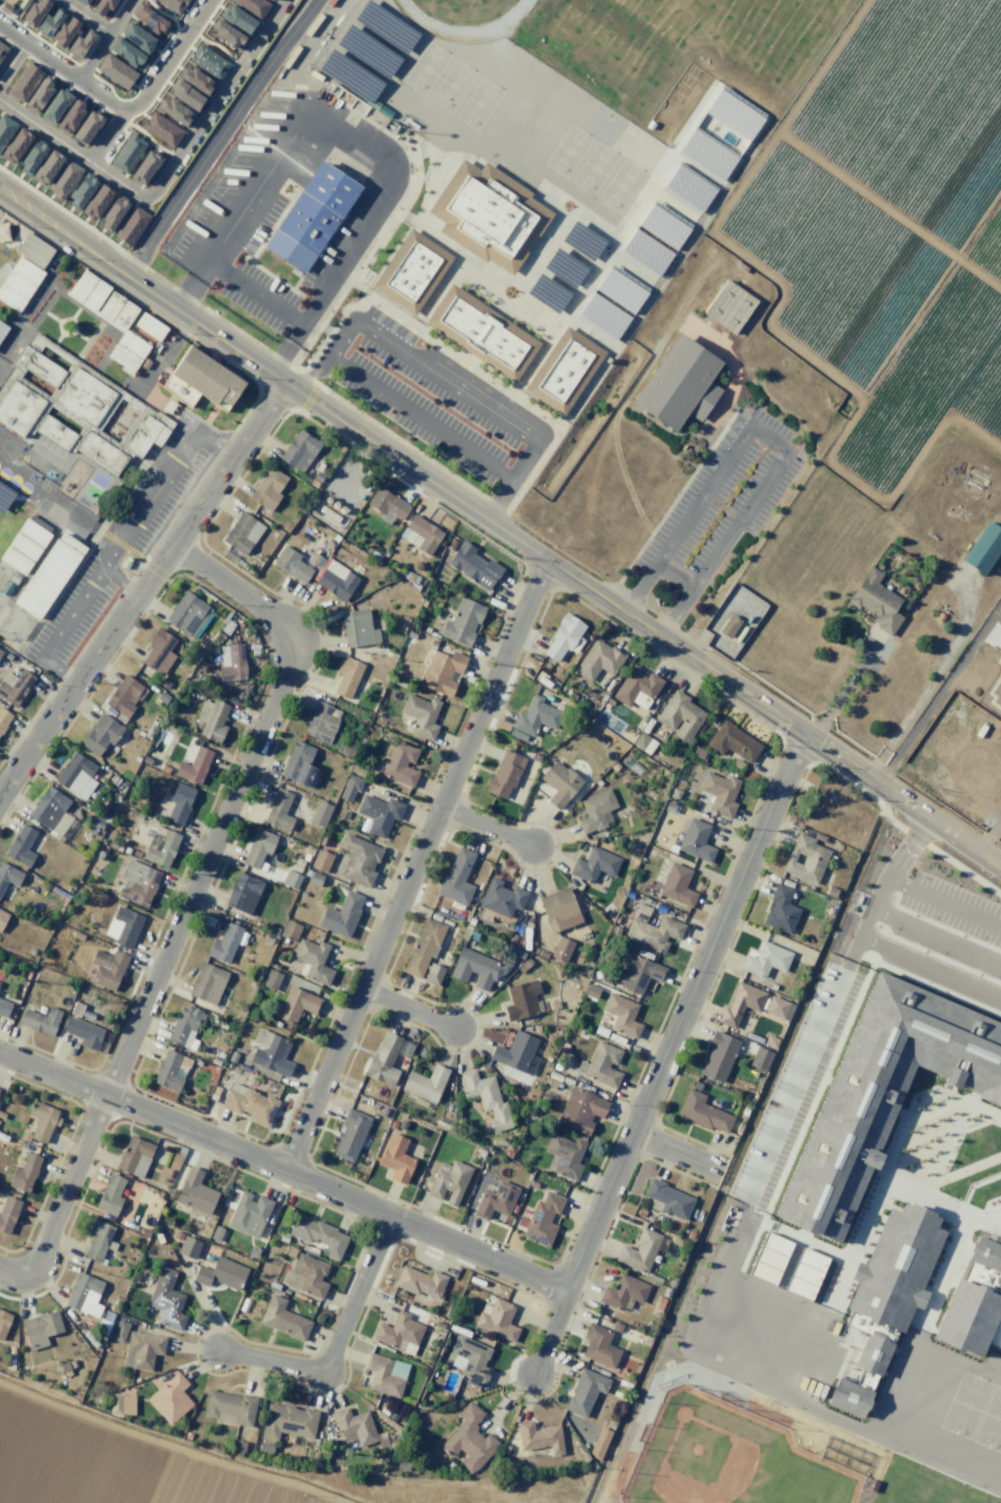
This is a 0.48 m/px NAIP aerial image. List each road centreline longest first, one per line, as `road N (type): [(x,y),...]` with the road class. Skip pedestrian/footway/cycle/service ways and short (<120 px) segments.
road 1 (tertiary): [(0,188),(1000,866)]
road 2 (residential): [(172,544),(270,614),(287,646),(285,671),(35,1263)]
road 3 (residential): [(546,559),(285,1170)]
road 4 (residential): [(566,1288),(0,1053)]
road 5 (residential): [(802,733),(566,1288)]
road 6 (residential): [(286,383),(0,795)]
road 7 (residential): [(0,27),(124,111),(140,101),(210,0)]
road 8 (residential): [(391,1215),(325,1371),(219,1350)]

